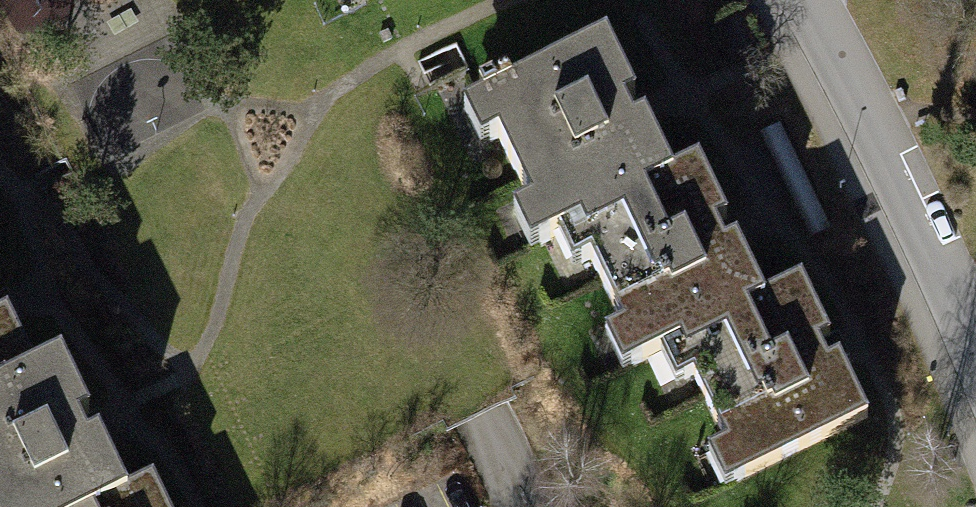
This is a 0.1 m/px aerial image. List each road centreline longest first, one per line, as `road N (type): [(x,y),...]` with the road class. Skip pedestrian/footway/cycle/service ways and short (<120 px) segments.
road 1 (residential): [(807,0),(975,338)]

